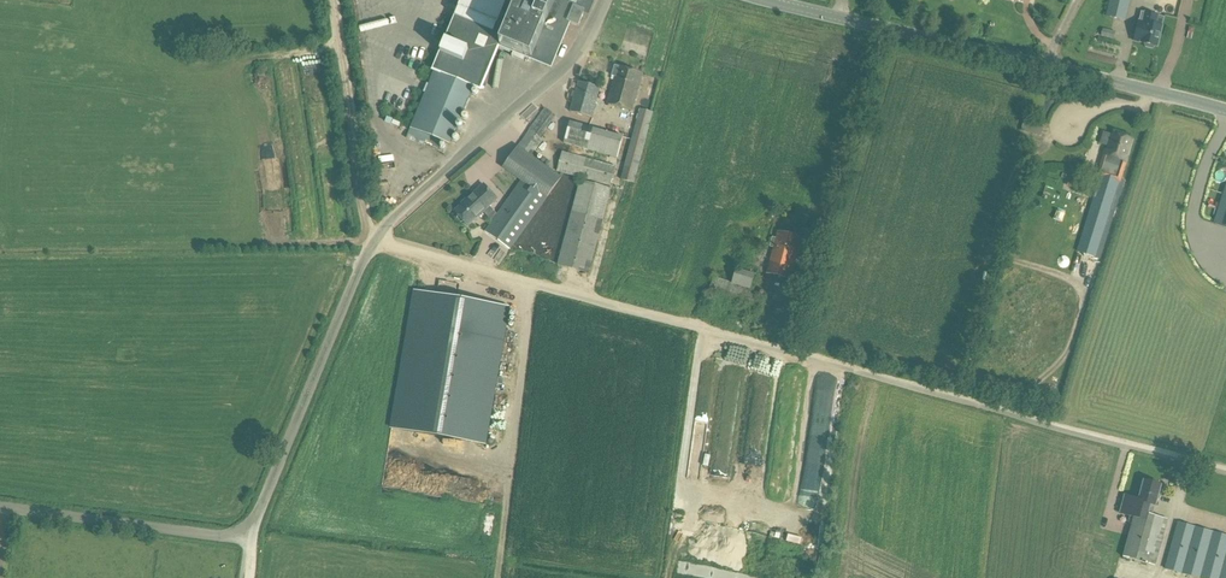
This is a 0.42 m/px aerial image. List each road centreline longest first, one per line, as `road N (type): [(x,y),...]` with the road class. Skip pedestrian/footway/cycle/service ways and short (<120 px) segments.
road 1 (unclassified): [(0,509),(255,543),(259,514),(375,239),(573,57),(606,0)]
road 2 (track): [(1225,469),(375,239)]
road 3 (tertiary): [(1225,110),(764,0)]
road 4 (track): [(530,282),(496,577)]
road 5 (track): [(331,0),(362,216),(375,239)]

